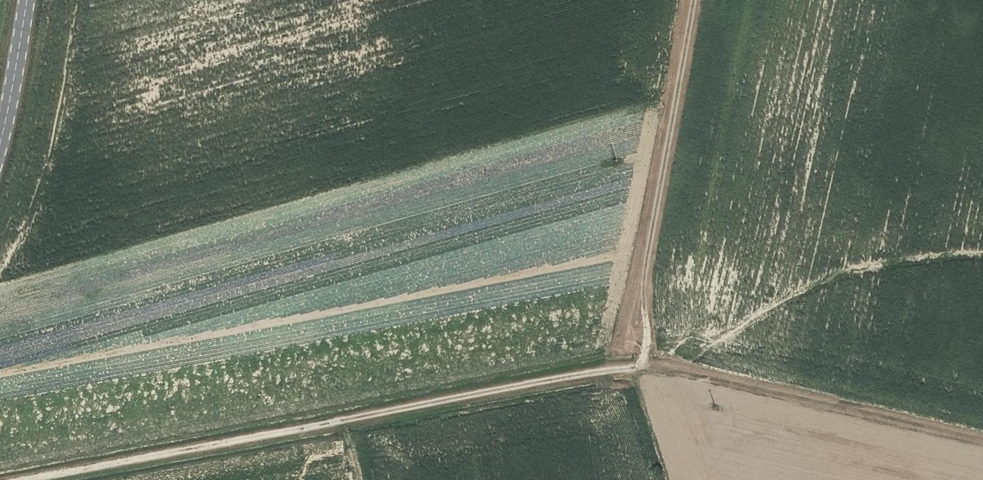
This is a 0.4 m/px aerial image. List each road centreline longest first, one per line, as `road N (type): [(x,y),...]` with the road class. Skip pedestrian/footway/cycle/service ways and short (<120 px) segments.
road 1 (track): [(651,364),(26,479)]
road 2 (track): [(694,0),(644,279),(651,364)]
road 3 (track): [(982,446),(651,364)]
road 4 (tertiary): [(0,168),(32,0)]

